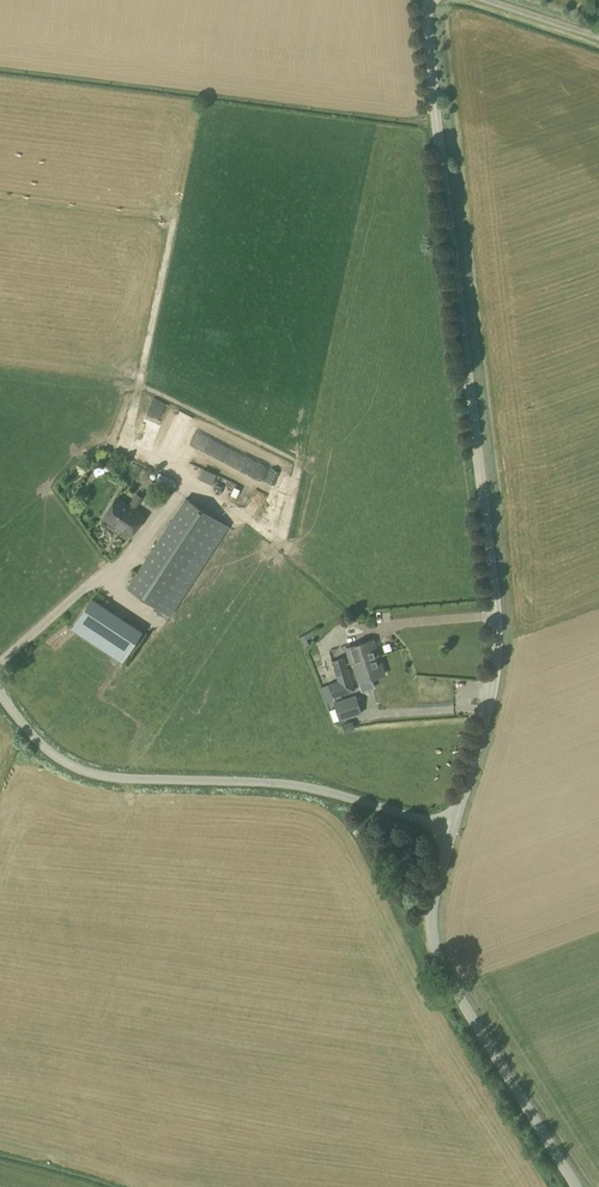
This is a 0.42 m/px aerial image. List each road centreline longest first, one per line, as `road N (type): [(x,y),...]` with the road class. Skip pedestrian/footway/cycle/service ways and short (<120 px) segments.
road 1 (unclassified): [(451,829),(492,711),(500,621),(426,0)]
road 2 (unclassified): [(0,690),(41,746),(87,775),(284,785),(451,829)]
road 3 (unclassified): [(578,1186),(434,945),(434,898),(451,829)]
road 4 (unclassified): [(598,36),(484,0)]

